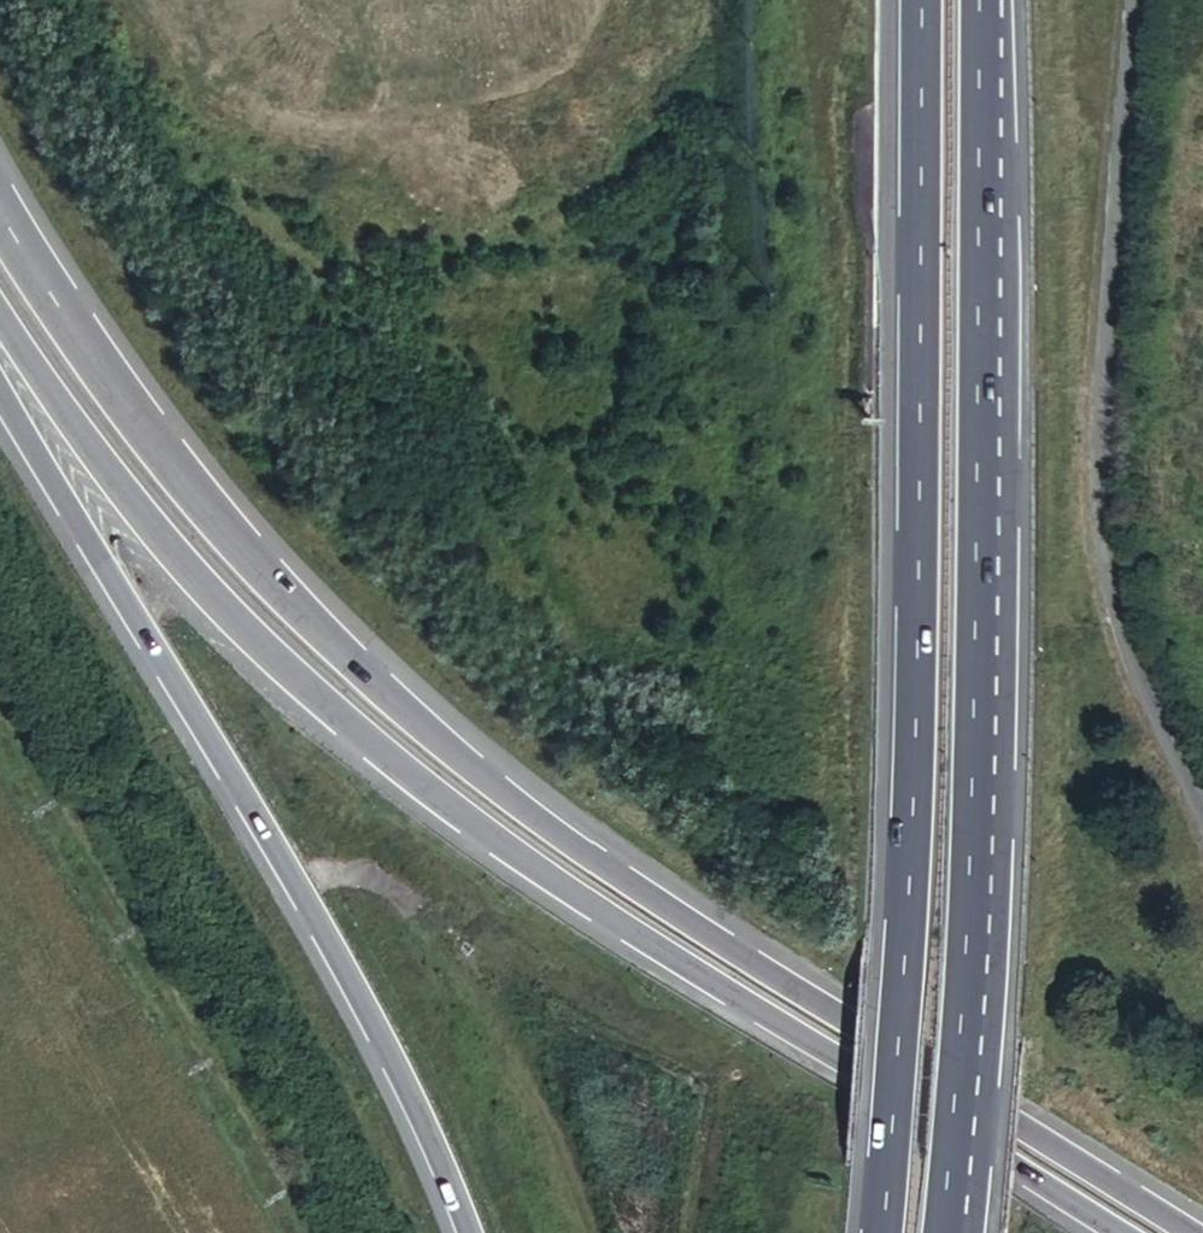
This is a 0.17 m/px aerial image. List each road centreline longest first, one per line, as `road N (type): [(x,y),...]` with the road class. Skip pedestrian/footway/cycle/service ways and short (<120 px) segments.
road 1 (trunk): [(1186,1232),(621,877),(422,731),(270,581),(93,374),(0,222)]
road 2 (trunk): [(0,315),(191,572),(397,766),(610,920),(1118,1232)]
road 3 (trunk): [(926,0),(914,849),(885,1232)]
road 4 (trunk): [(948,1232),(979,814),(983,0)]
road 5 (trunk): [(0,386),(318,910),(402,1064),(477,1232)]
road 6 (unclassified): [(1202,834),(1126,656),(1096,501),(1108,253),(1142,0)]

